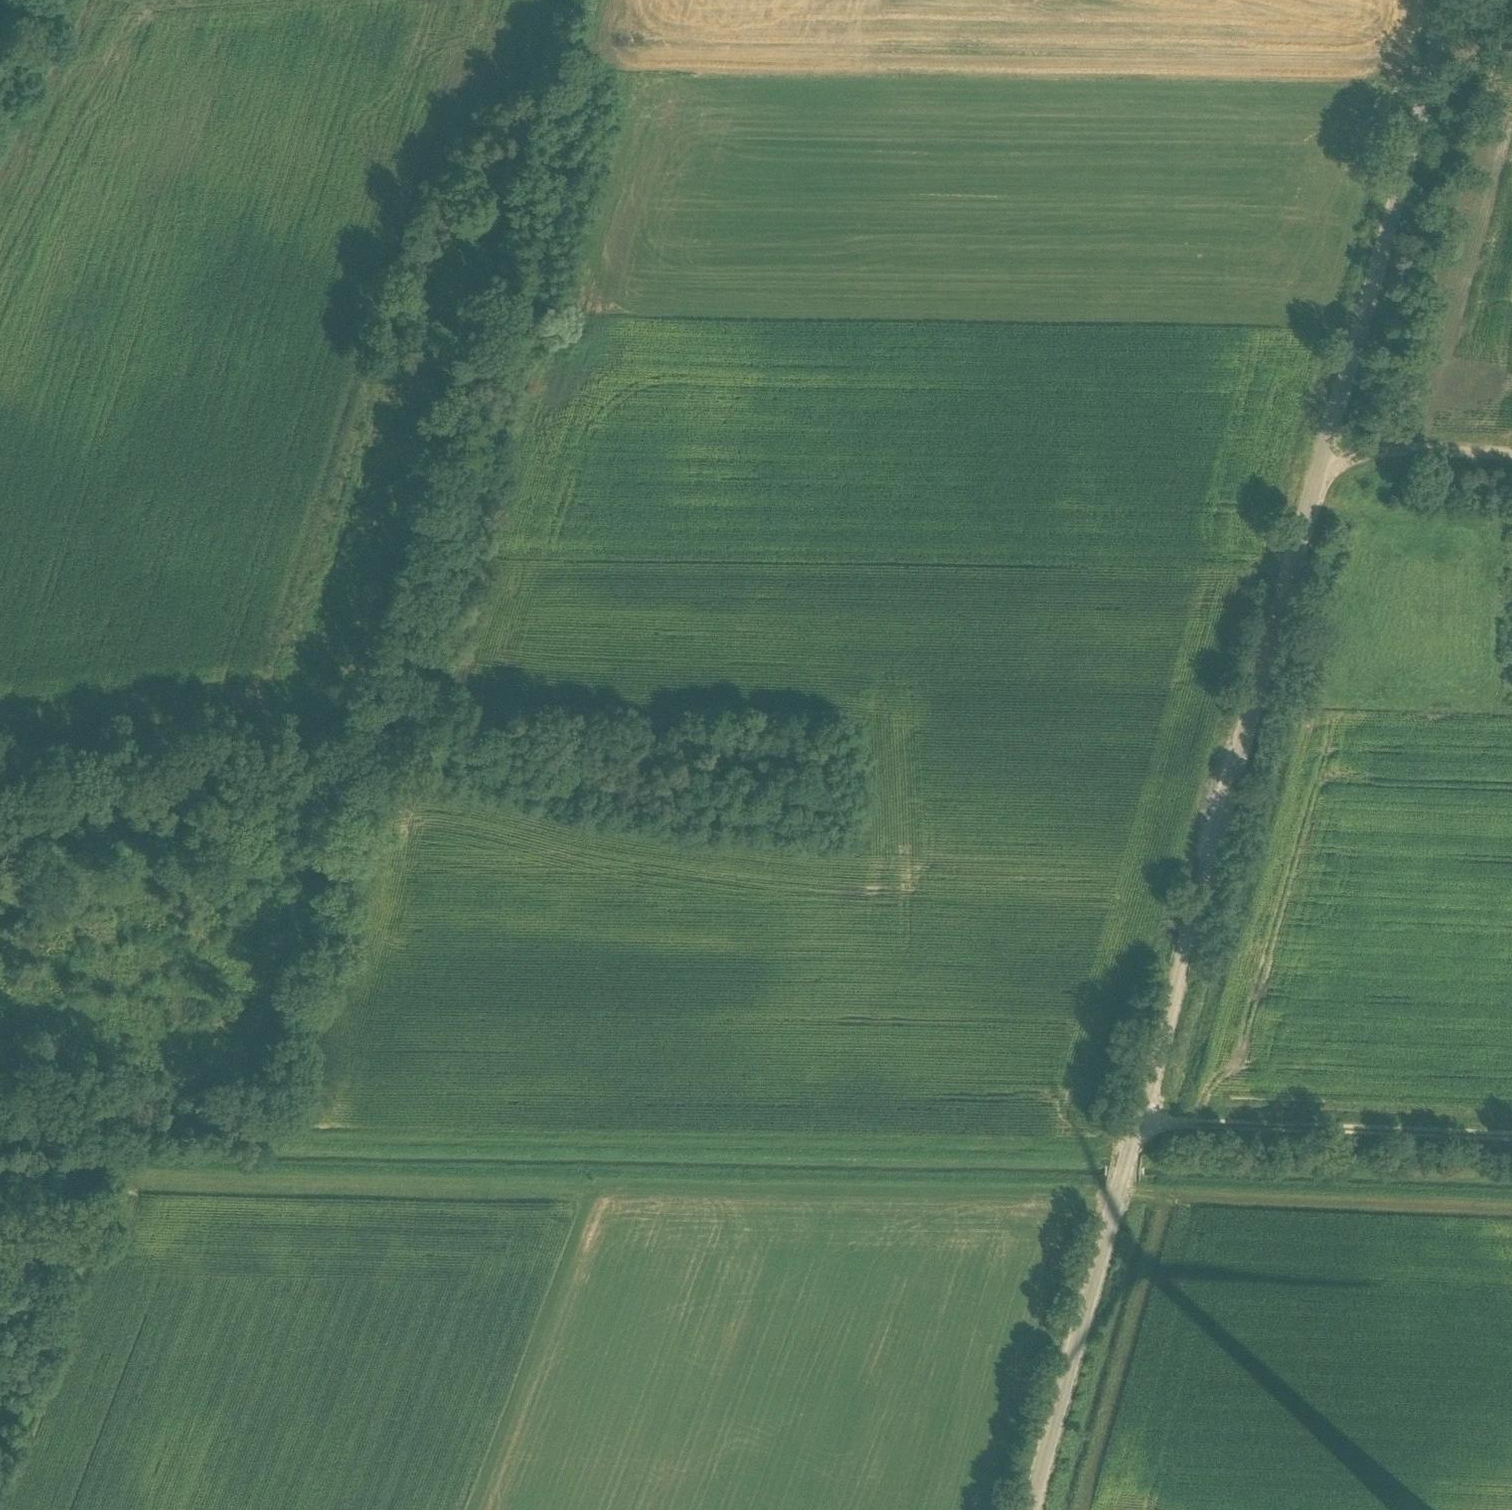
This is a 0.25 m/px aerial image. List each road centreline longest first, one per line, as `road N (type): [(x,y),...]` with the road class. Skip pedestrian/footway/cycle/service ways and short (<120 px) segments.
road 1 (unclassified): [(1323,453),(1171,957),(1138,1127)]
road 2 (unclassified): [(1448,0),(1323,453)]
road 3 (unclassified): [(1138,1127),(1032,1509)]
road 4 (unclassified): [(1138,1127),(1511,1143)]
road 5 (unclassified): [(1323,453),(1511,455)]

